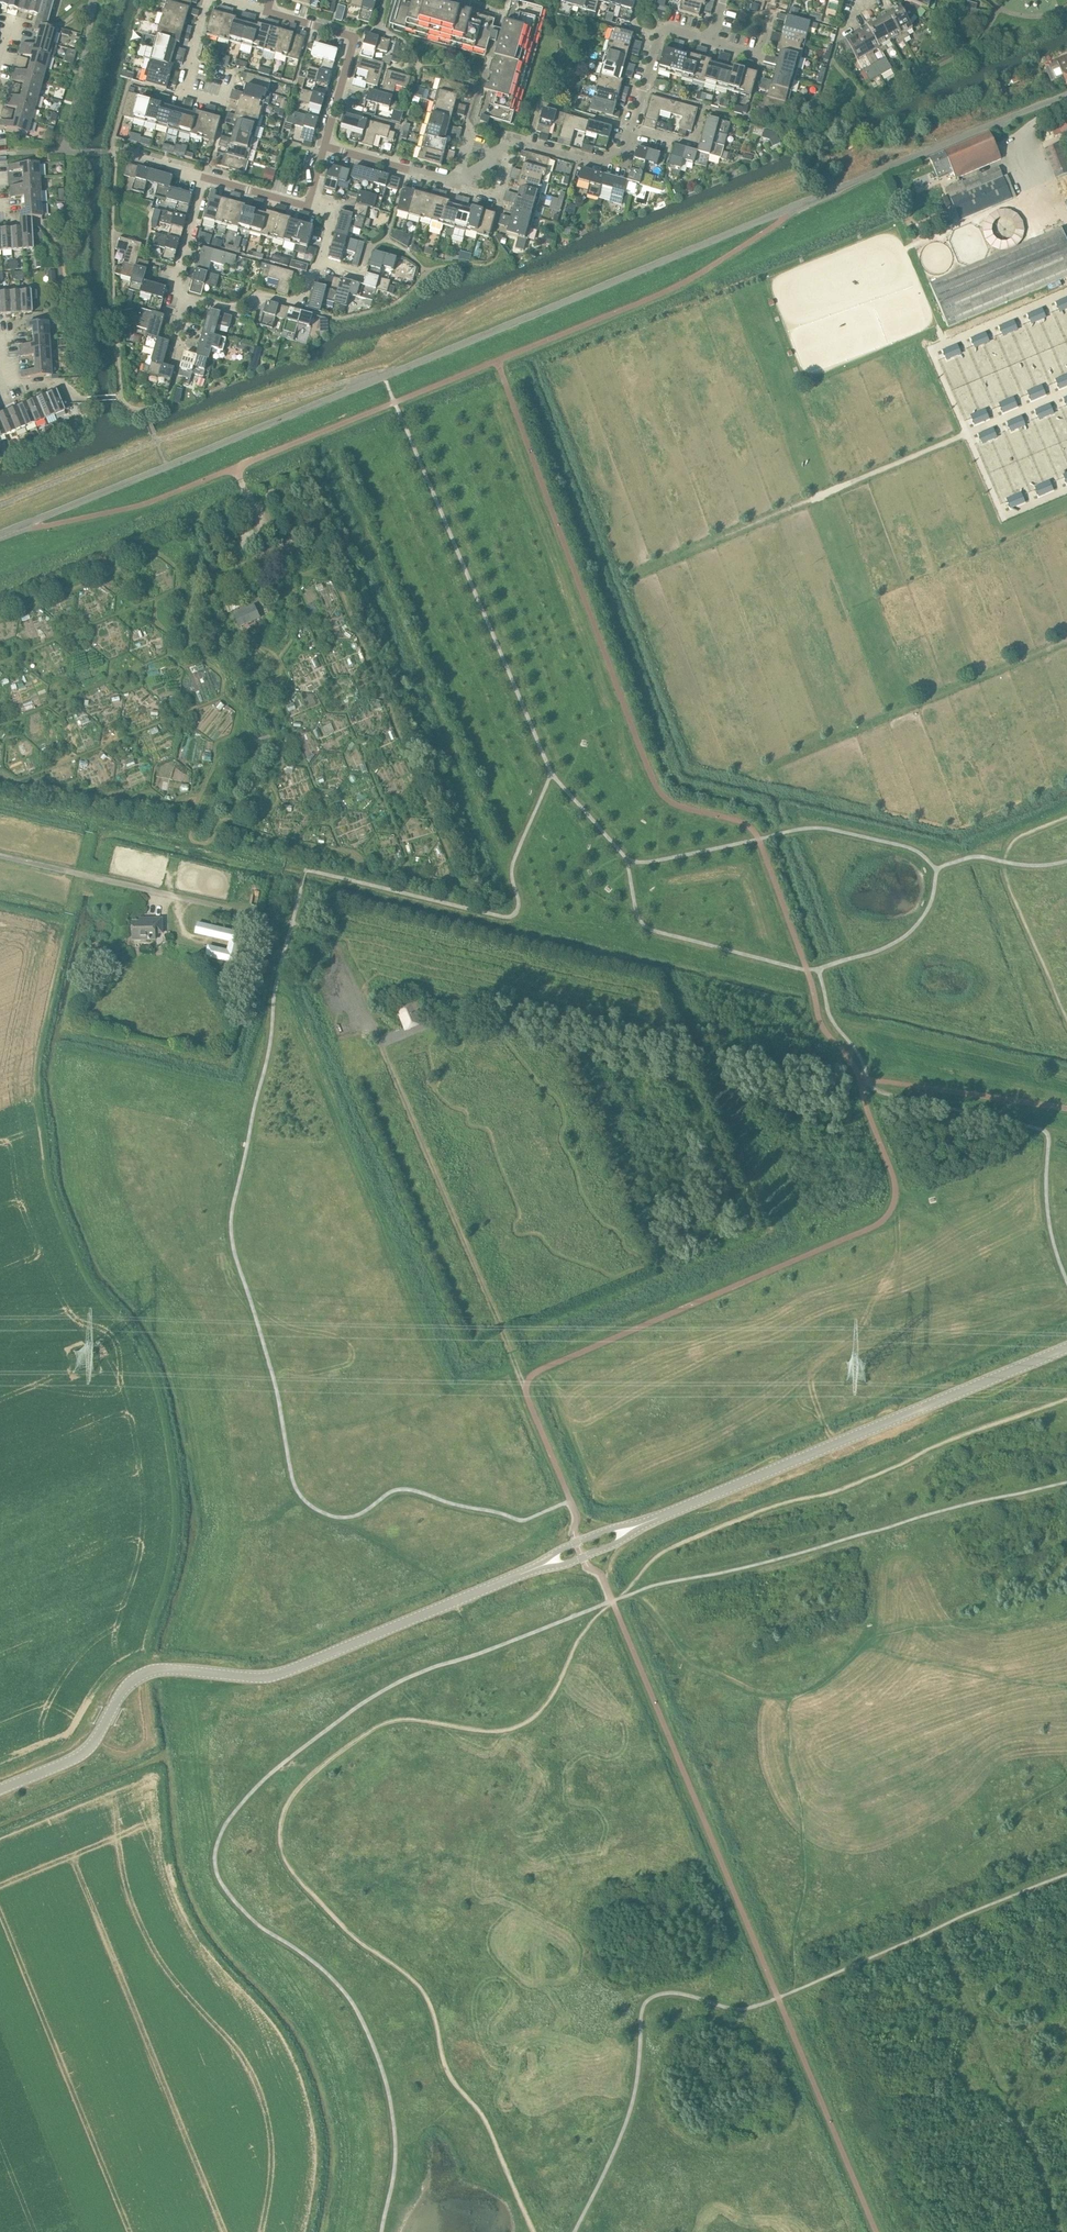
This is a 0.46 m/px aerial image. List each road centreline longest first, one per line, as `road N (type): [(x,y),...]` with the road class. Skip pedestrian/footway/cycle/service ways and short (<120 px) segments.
road 1 (unclassified): [(0,534),(794,205)]
road 2 (track): [(0,664),(271,552),(254,598),(262,617),(254,639),(280,664),(278,694),(335,846),(358,864)]
road 3 (unclassified): [(539,1567),(276,1675),(144,1673),(123,1690),(87,1750),(0,1789)]
road 4 (track): [(1066,390),(640,569)]
road 5 (unclassified): [(1066,1348),(642,1524)]
road 6 (track): [(271,552),(407,867)]
road 7 (track): [(184,643),(226,679),(222,700),(14,781)]
road 8 (unclassified): [(1066,94),(794,205)]
road 9 (track): [(200,580),(184,643),(173,655),(0,727)]
road 10 (residential): [(323,143),(351,34),(265,12)]
road 11 (residential): [(232,74),(223,104),(182,96),(209,0)]
road 12 (residential): [(504,152),(520,141),(605,165),(611,153),(624,157),(633,129)]
road 13 (residential): [(187,296),(230,309),(264,294),(297,303),(319,262)]
road 14 (residential): [(633,129),(662,28),(713,41)]
road 15 (residential): [(207,177),(173,293),(187,296)]

